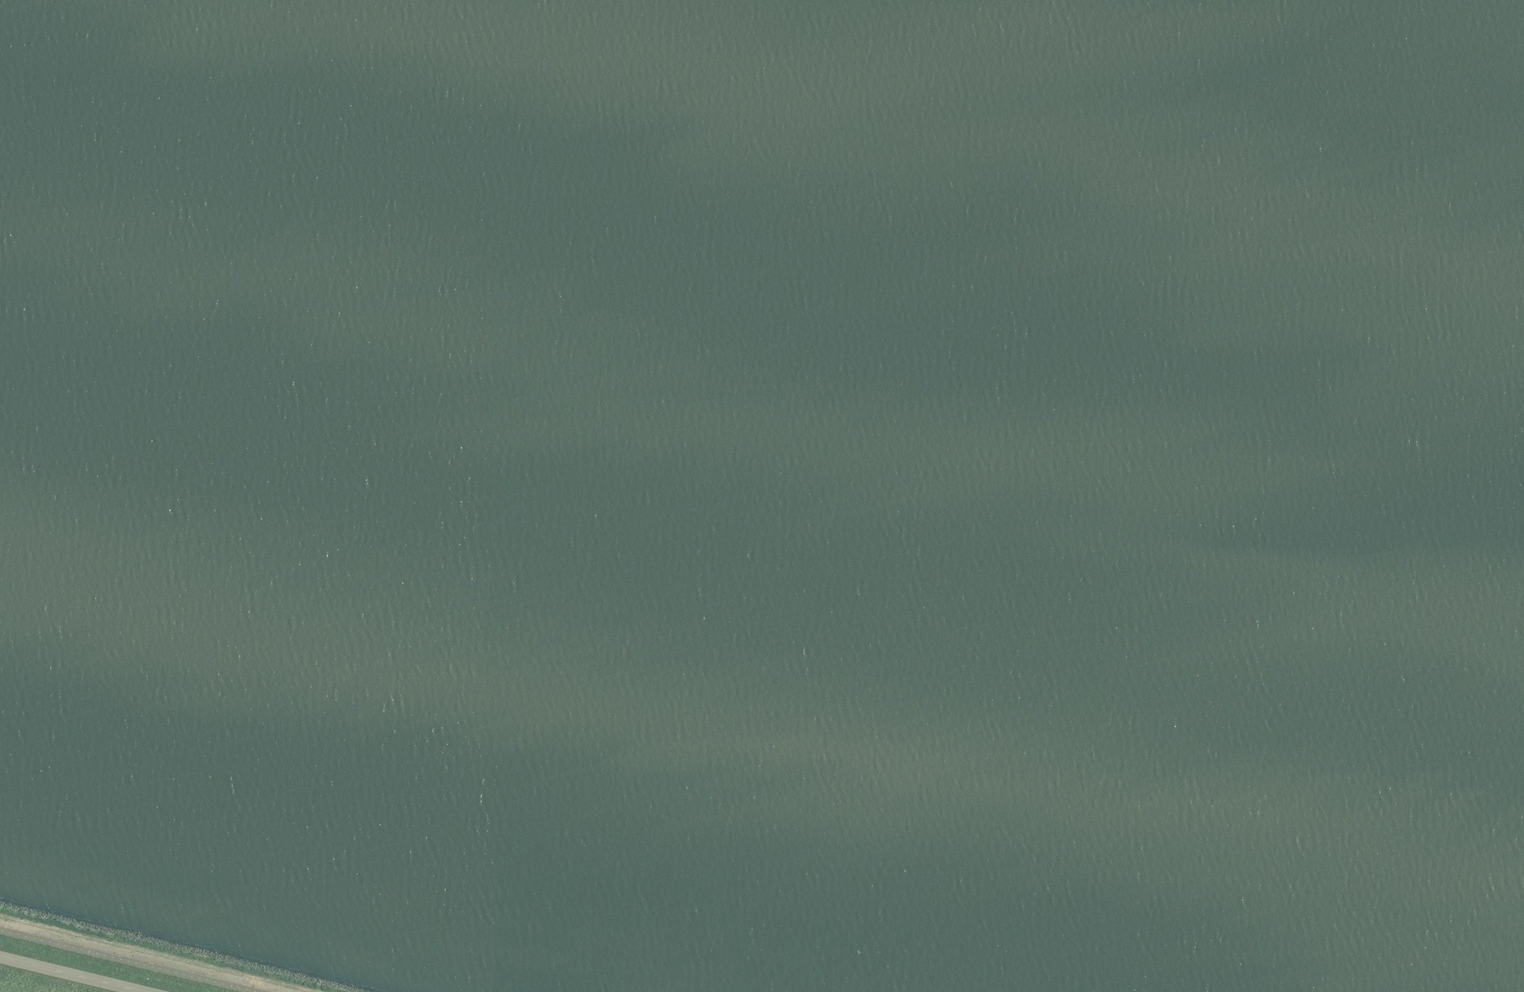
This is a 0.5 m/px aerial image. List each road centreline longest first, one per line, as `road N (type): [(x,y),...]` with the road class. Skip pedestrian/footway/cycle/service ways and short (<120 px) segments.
road 1 (tertiary): [(148,991),(0,956)]

